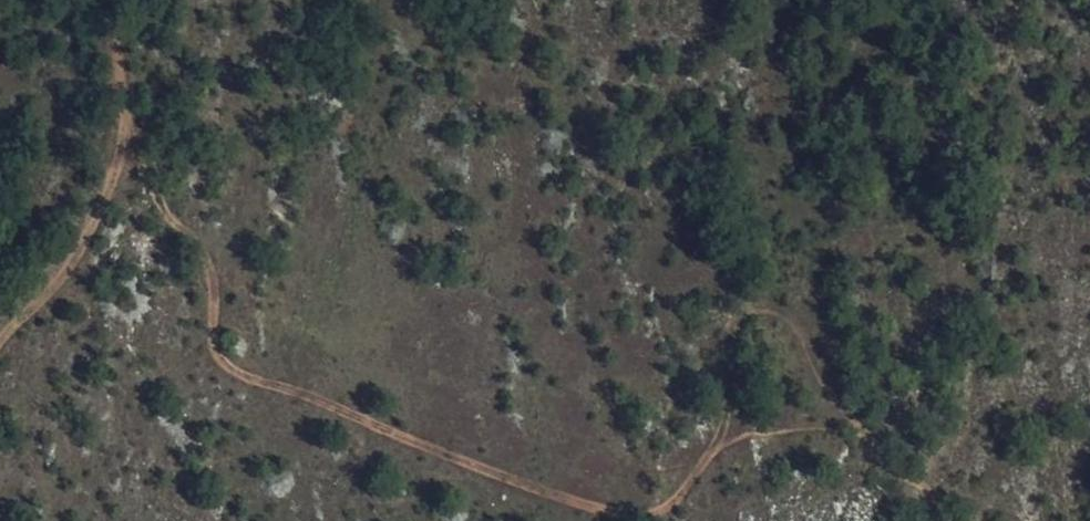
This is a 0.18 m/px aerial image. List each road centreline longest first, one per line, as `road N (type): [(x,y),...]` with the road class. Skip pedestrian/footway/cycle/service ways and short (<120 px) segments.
road 1 (track): [(717,449),(669,513),(573,504),(232,371),(215,339),(198,240),(154,195),(128,122)]
road 2 (track): [(861,436),(802,323),(758,306),(717,449)]
road 3 (track): [(0,341),(60,280),(85,241),(128,122)]
road 4 (track): [(949,520),(927,488),(861,436)]
road 5 (track): [(128,122),(123,0)]

